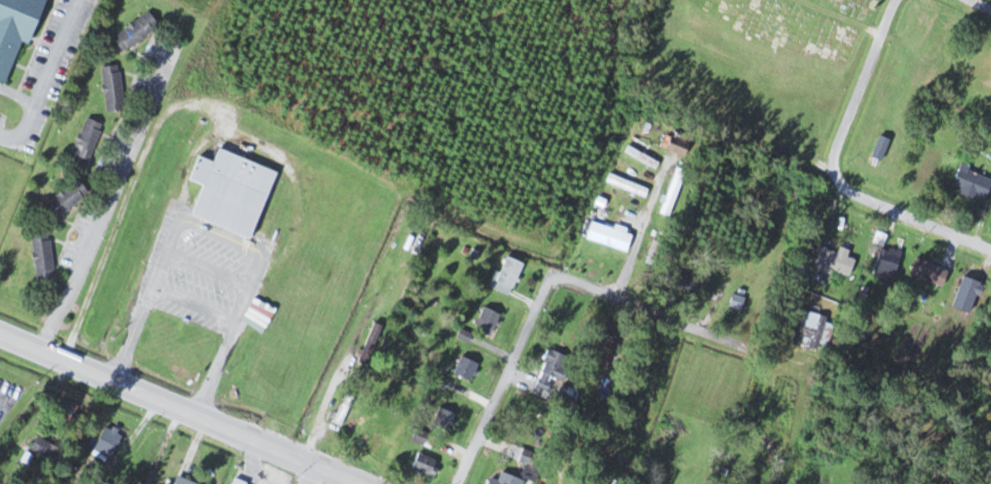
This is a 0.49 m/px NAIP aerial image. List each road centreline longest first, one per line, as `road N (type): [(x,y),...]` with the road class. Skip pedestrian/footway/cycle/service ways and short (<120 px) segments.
road 1 (residential): [(460,483),(552,273),(746,347)]
road 2 (residential): [(990,249),(858,195),(835,172),(835,153),(896,0)]
road 3 (residential): [(40,350),(172,47)]
road 4 (residential): [(295,457),(391,241)]
road 5 (secondary): [(211,421),(0,333)]
road 6 (residential): [(663,173),(618,298)]

